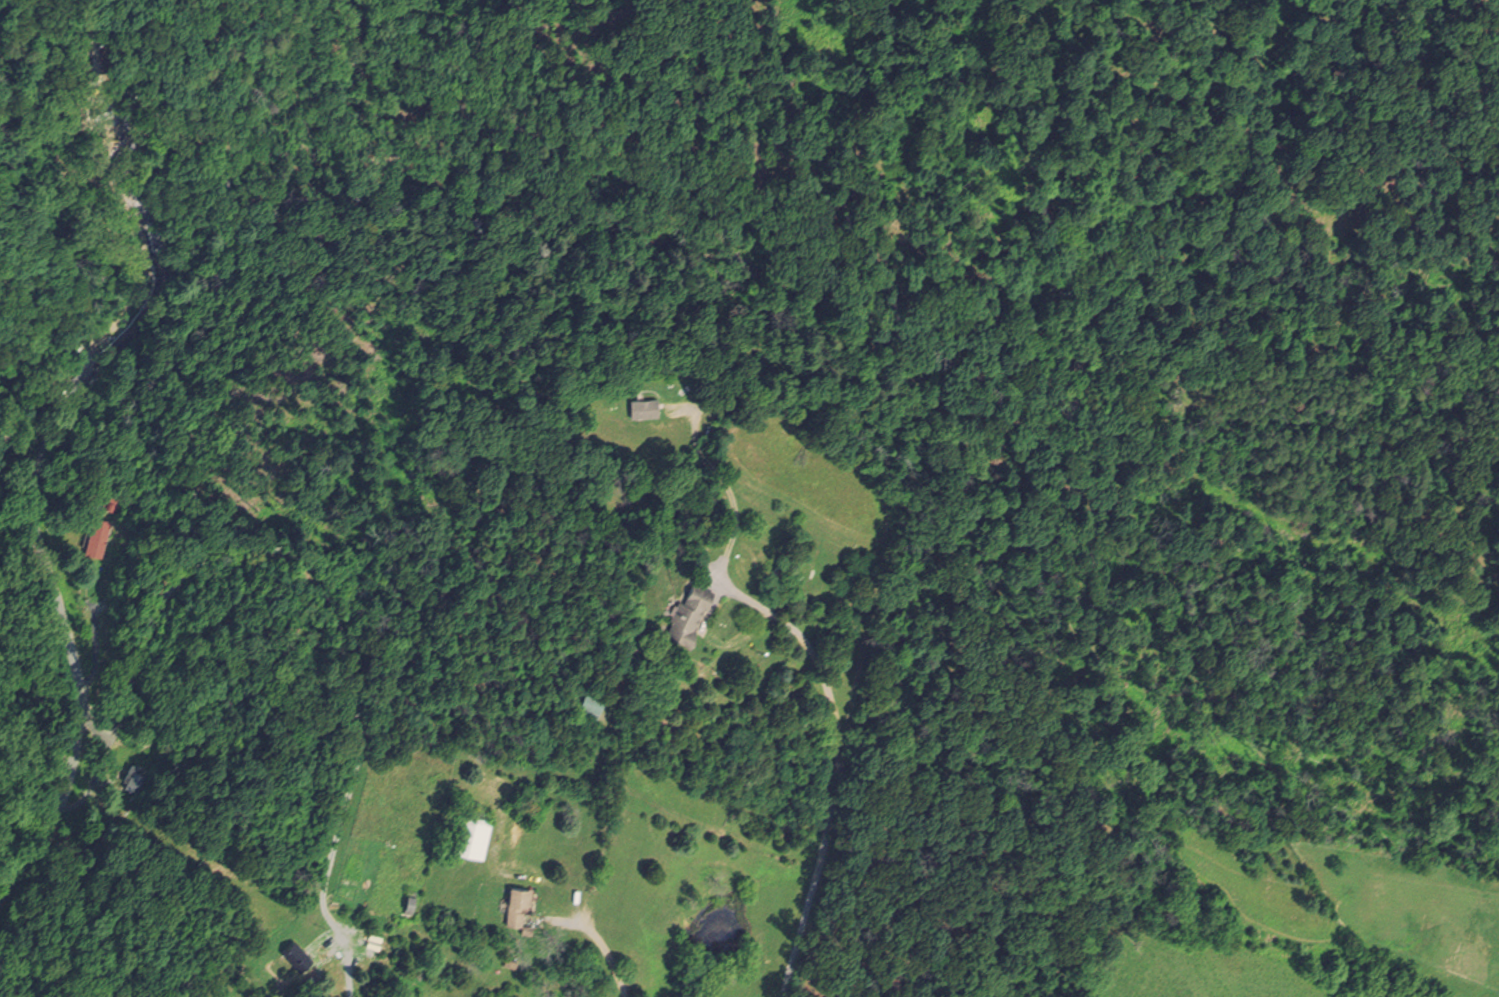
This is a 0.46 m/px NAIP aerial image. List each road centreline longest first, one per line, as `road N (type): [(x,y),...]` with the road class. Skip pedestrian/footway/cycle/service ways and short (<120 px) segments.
road 1 (residential): [(86,0),(86,48),(103,116),(156,249),(154,272),(145,296),(66,399),(31,479),(31,508),(79,690),(77,732),(44,835),(0,893)]

